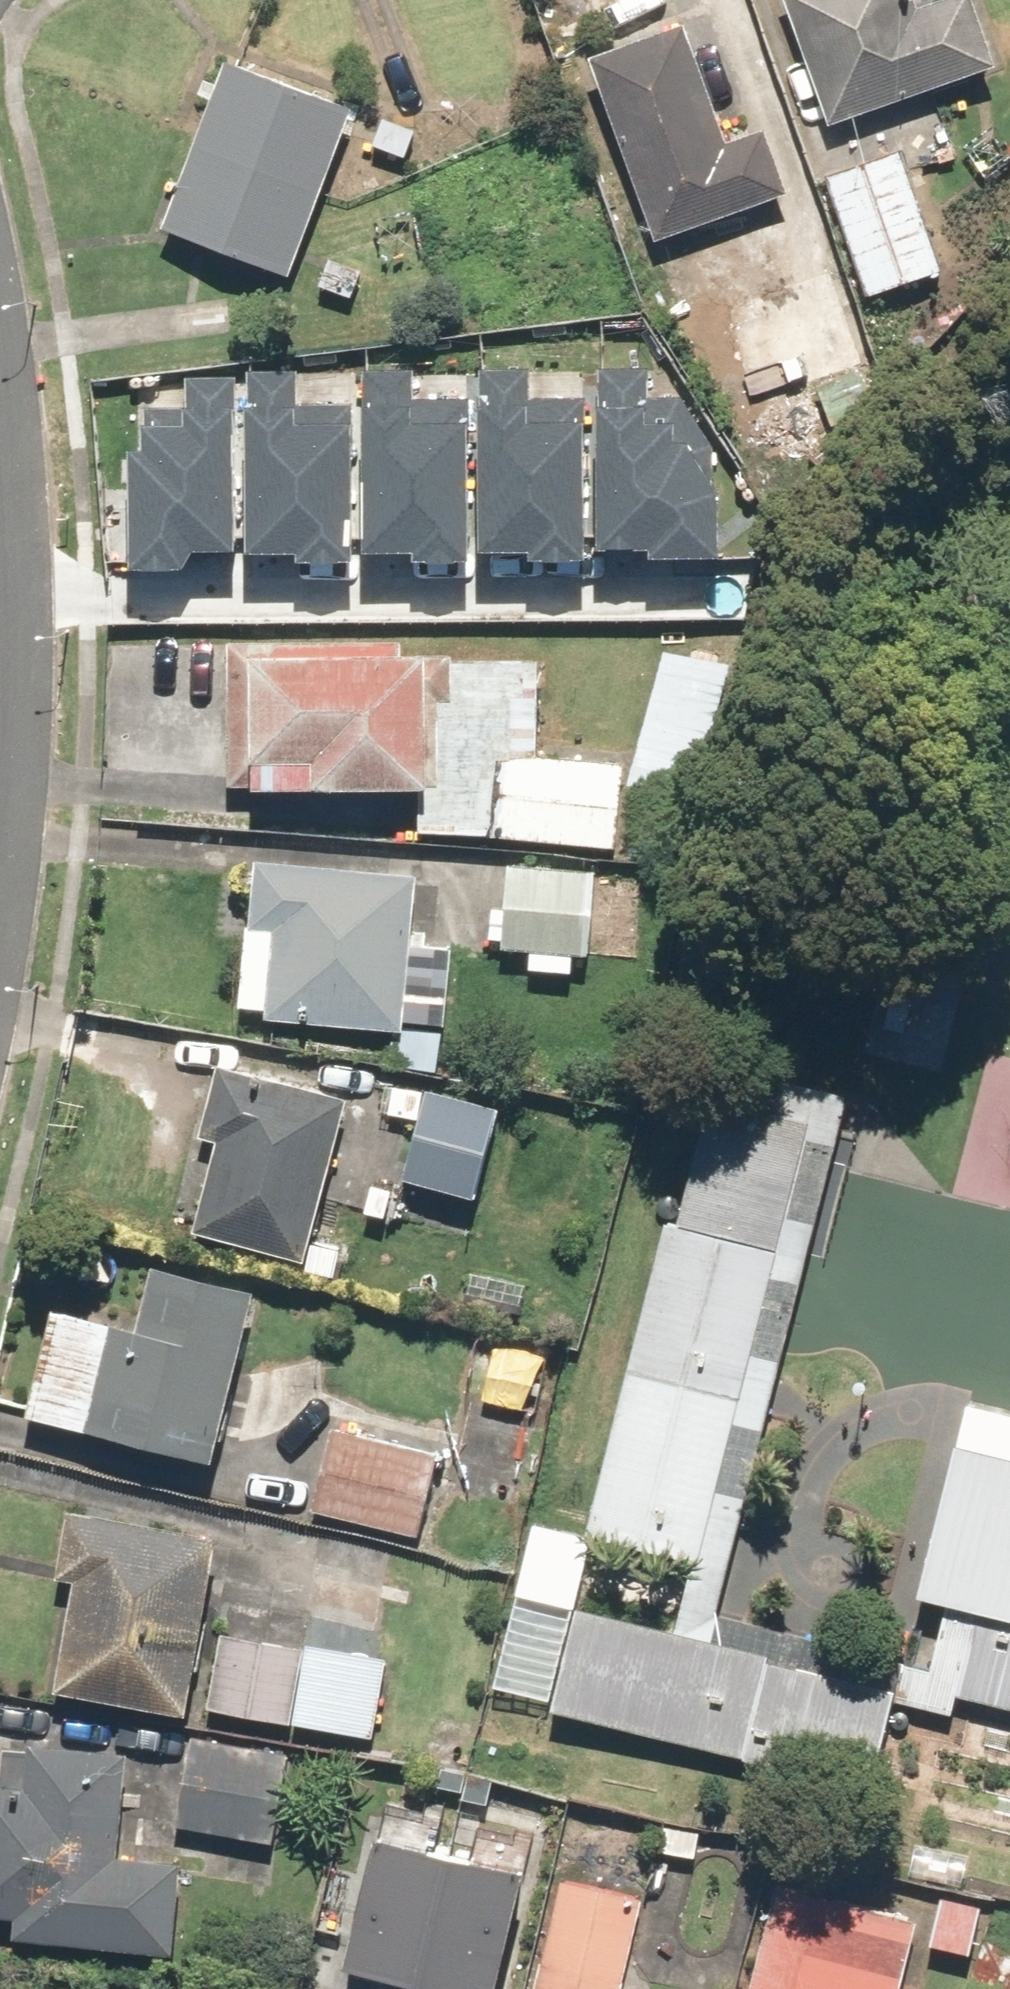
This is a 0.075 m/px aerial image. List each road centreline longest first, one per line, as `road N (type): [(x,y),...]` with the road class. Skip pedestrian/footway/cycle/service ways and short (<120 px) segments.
road 1 (residential): [(0,806),(5,499)]

